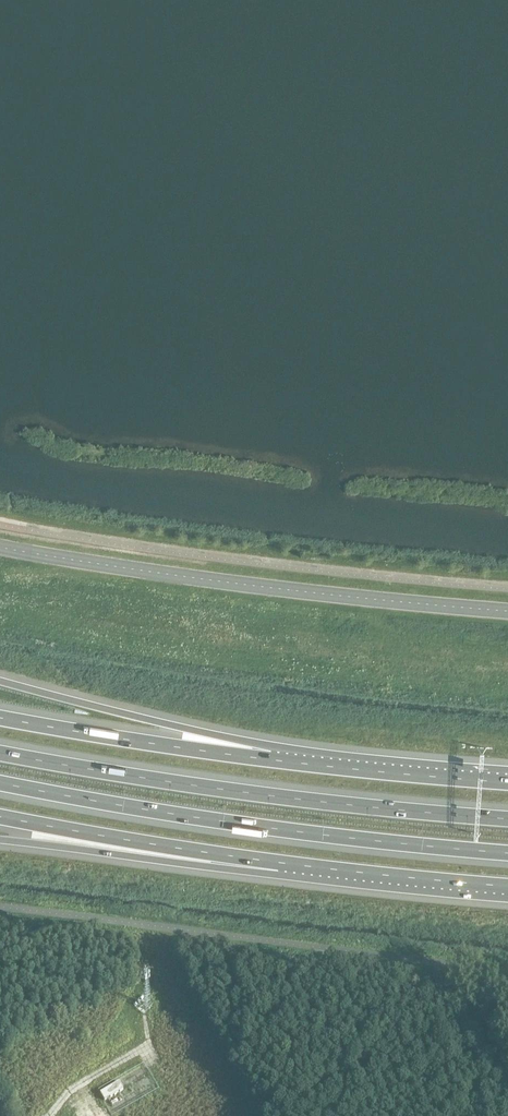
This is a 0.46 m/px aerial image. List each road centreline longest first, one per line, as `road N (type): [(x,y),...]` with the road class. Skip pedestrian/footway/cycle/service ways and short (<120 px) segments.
road 1 (motorway): [(0,782),(269,827),(507,851)]
road 2 (motorway): [(507,819),(147,779),(0,755)]
road 3 (motorway): [(0,815),(281,863)]
road 4 (motorway): [(0,839),(203,865),(281,863)]
road 5 (motorway): [(271,761),(0,683)]
road 6 (motorway): [(271,761),(0,720)]
road 7 (motorway): [(507,784),(271,761)]
road 8 (motorway): [(281,863),(507,886)]

